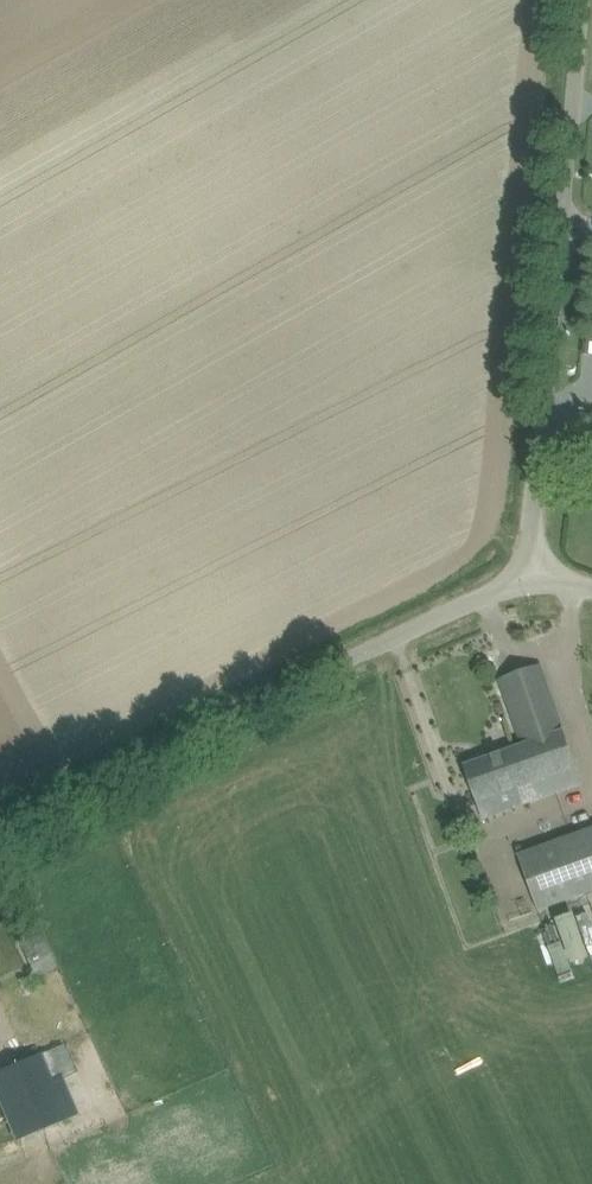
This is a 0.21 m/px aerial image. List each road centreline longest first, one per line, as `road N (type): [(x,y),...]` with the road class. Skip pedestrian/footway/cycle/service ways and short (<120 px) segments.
road 1 (unclassified): [(0,833),(491,592),(523,567)]
road 2 (unclassified): [(523,567),(536,526),(584,0)]

